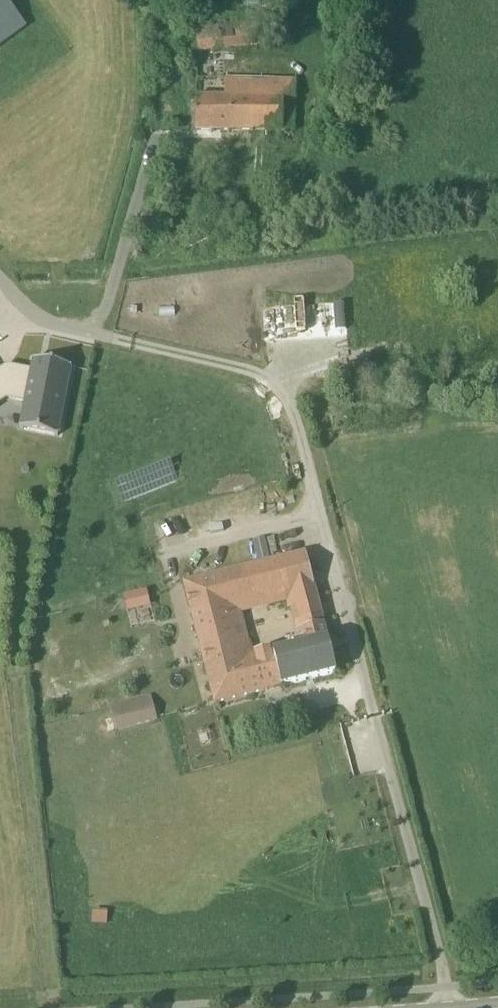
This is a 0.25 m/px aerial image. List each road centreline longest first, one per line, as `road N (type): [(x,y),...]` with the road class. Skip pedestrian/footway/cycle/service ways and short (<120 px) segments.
road 1 (track): [(55,1007),(18,677),(27,548),(20,532),(0,527)]

